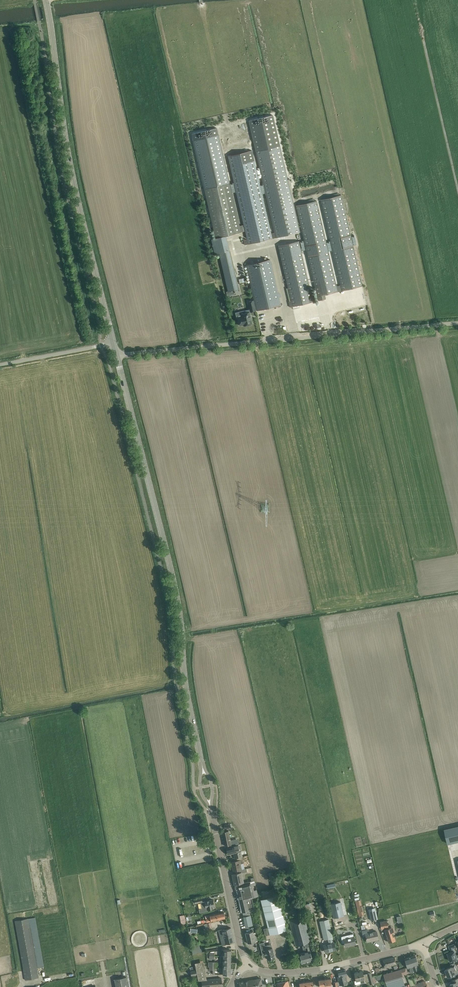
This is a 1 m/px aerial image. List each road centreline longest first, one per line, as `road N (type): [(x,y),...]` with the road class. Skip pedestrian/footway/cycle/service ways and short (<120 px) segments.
road 1 (tertiary): [(201,761),(176,591),(117,356)]
road 2 (tertiary): [(113,342),(68,153),(46,0)]
road 3 (unclassified): [(117,356),(457,323)]
road 4 (unclassified): [(457,189),(415,0)]
road 5 (secondary): [(247,965),(309,971),(423,943)]
road 6 (tertiary): [(247,965),(210,808)]

